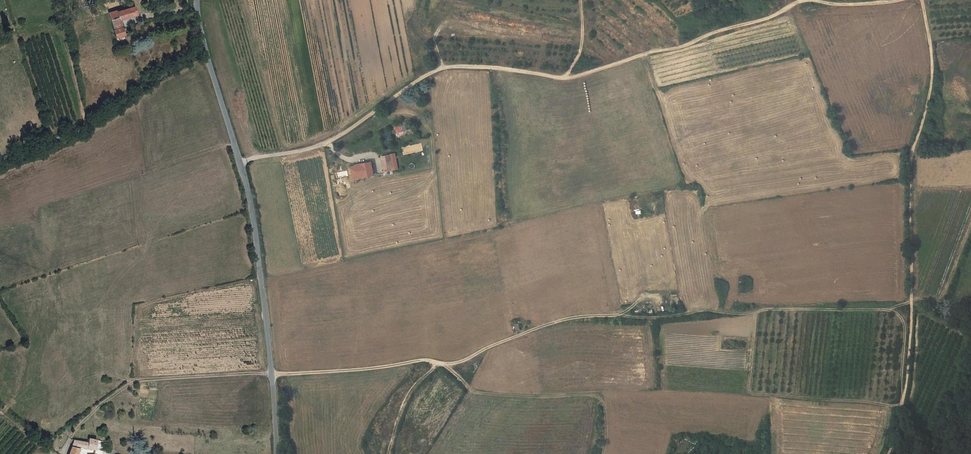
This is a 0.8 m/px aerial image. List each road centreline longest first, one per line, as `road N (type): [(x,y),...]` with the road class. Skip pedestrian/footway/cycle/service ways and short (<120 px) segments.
road 1 (track): [(240,162),(326,143),(443,68),(572,77),(801,1),(899,0)]
road 2 (track): [(63,453),(99,406),(139,380),(449,362),(530,330)]
road 3 (track): [(530,330),(581,316),(894,310),(905,326),(902,407)]
road 4 (unclassified): [(276,453),(251,209),(197,0)]
road 5 (track): [(922,0),(933,68),(907,179),(911,336),(888,453)]
road 6 (track): [(0,162),(84,127),(204,50)]
road 7 (track): [(434,361),(475,392),(597,396),(603,453)]

